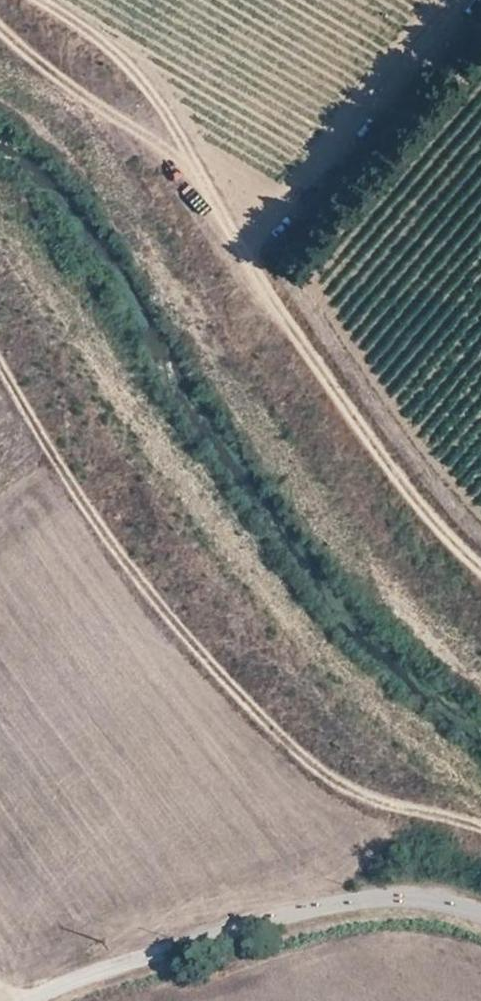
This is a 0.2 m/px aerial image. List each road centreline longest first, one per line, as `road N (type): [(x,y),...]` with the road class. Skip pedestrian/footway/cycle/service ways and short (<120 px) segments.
road 1 (track): [(0,73),(35,91),(87,146),(320,502),(480,658)]
road 2 (track): [(0,240),(307,649),(480,803)]
road 3 (unclassified): [(480,917),(404,897),(302,912),(119,965),(30,1000)]
road 4 (track): [(480,955),(426,939),(314,952),(152,1000)]

